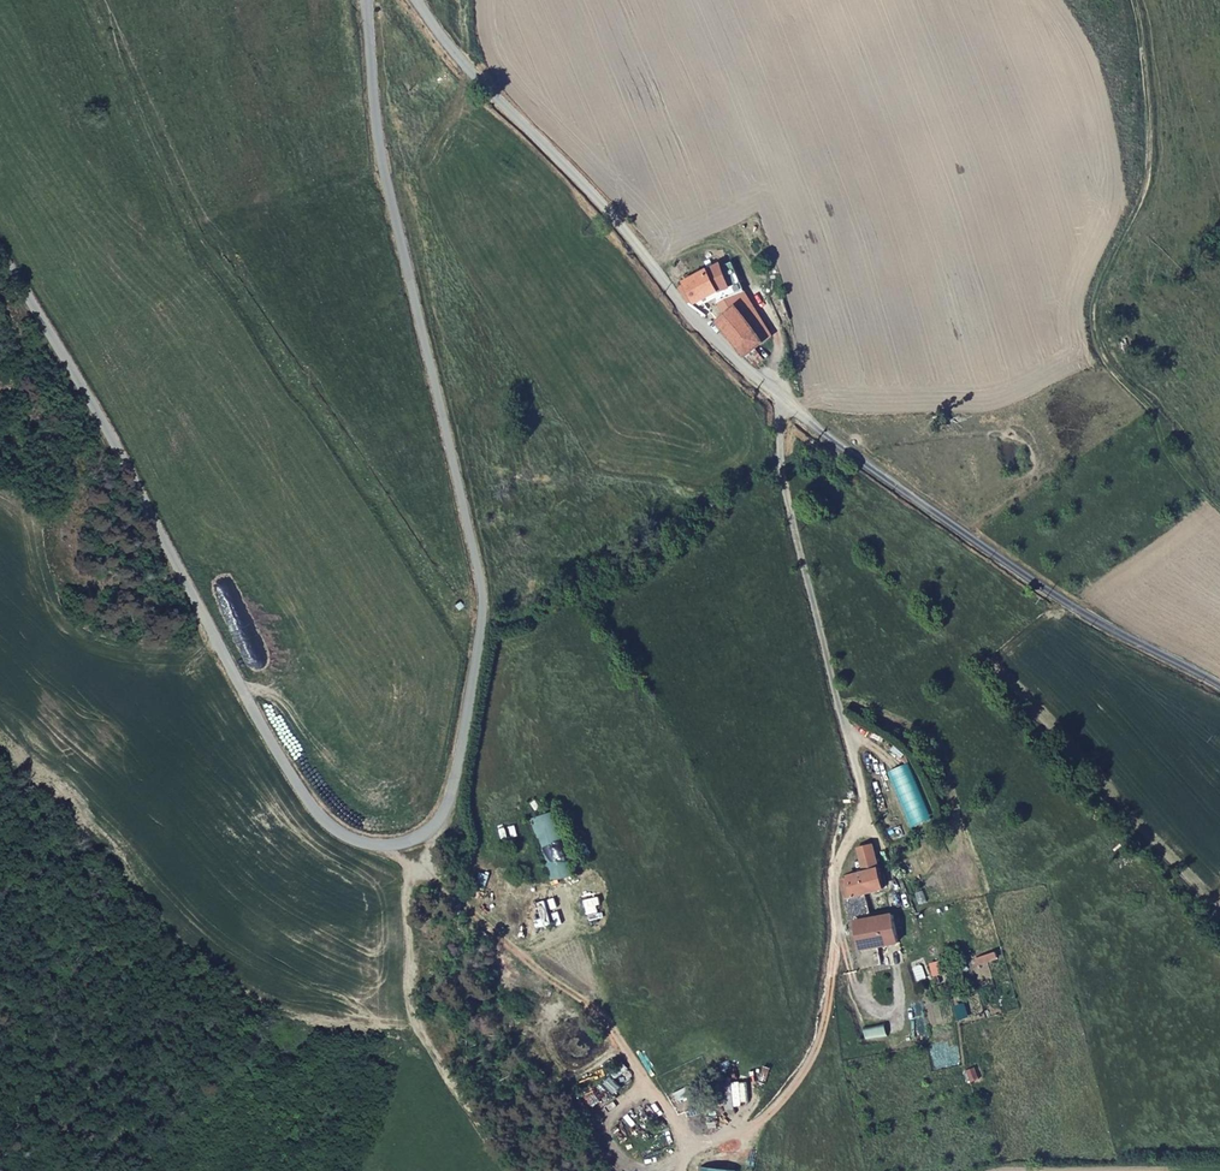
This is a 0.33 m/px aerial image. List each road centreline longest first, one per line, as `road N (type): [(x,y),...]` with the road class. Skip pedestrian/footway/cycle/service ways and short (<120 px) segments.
road 1 (unclassified): [(0,254),(120,457),(296,784),(336,831),(361,842),(386,848),(428,837),(459,760),(482,601),(380,161),(364,0)]
road 2 (unclassified): [(416,0),(468,73),(576,177),(671,295),(780,405),(1073,609),(1219,686)]
road 3 (track): [(428,837),(418,868),(594,1012),(676,1128),(725,1140),(763,1117),(822,1035),(838,962),(841,878),(861,817)]
road 4 (track): [(1132,0),(1150,150),(1147,182),(1100,285),(1096,342),(1219,500)]
road 5 (track): [(522,1170),(420,1025),(412,982),(418,868),(386,848)]
road 6 (track): [(780,405),(778,336),(732,250),(701,247),(652,270)]

